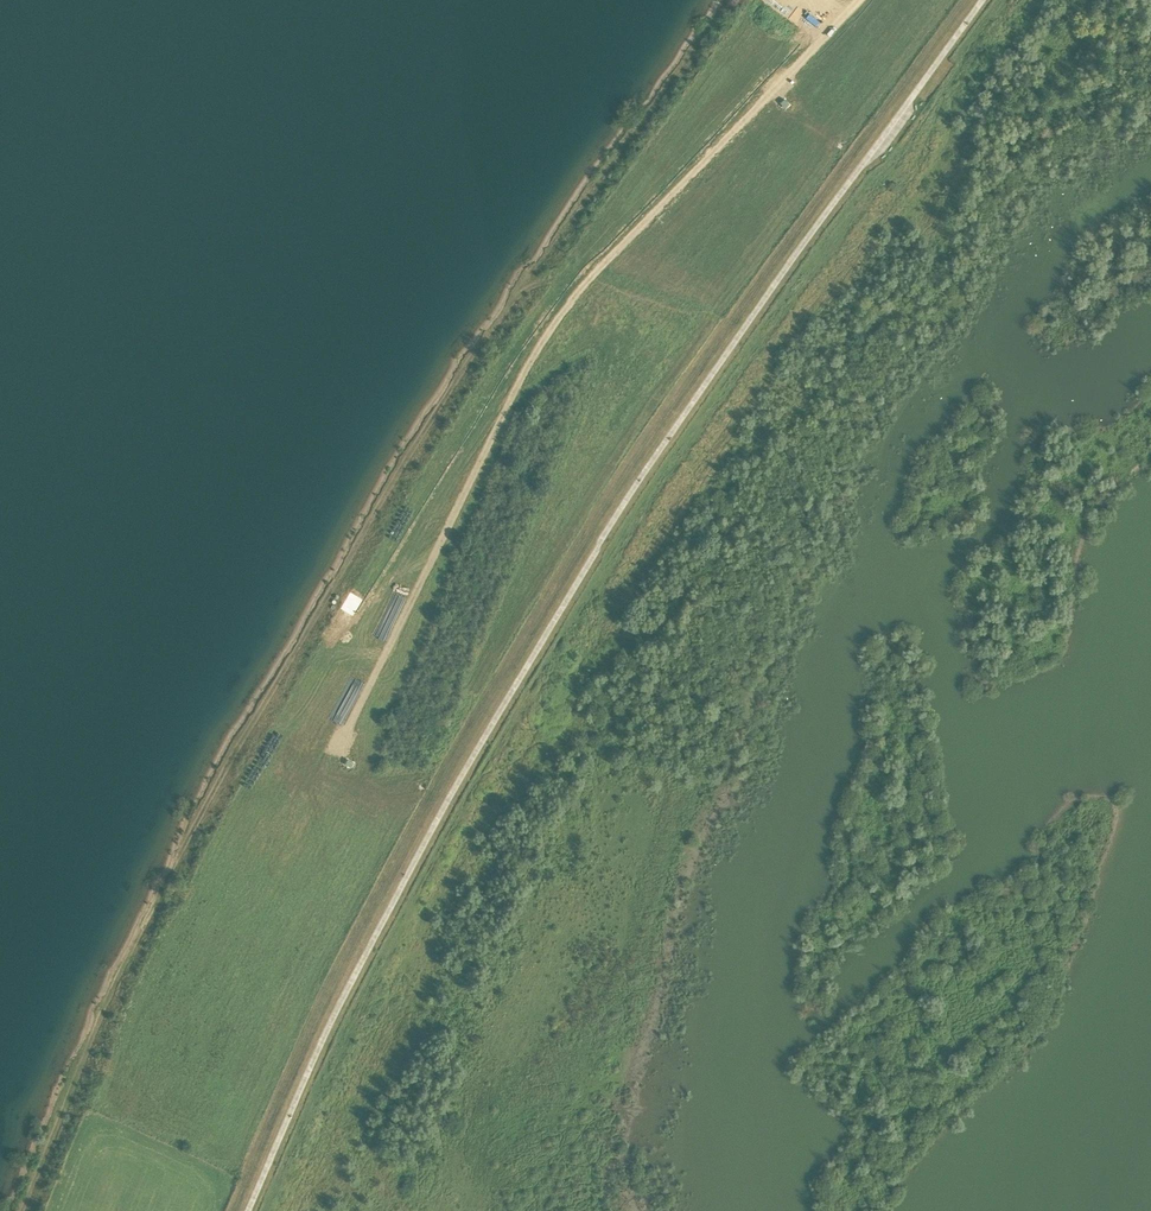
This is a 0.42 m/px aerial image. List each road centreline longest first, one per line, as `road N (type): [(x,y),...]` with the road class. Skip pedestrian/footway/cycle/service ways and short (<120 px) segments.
road 1 (track): [(728,0),(432,419),(294,650),(108,1000),(24,1210)]

